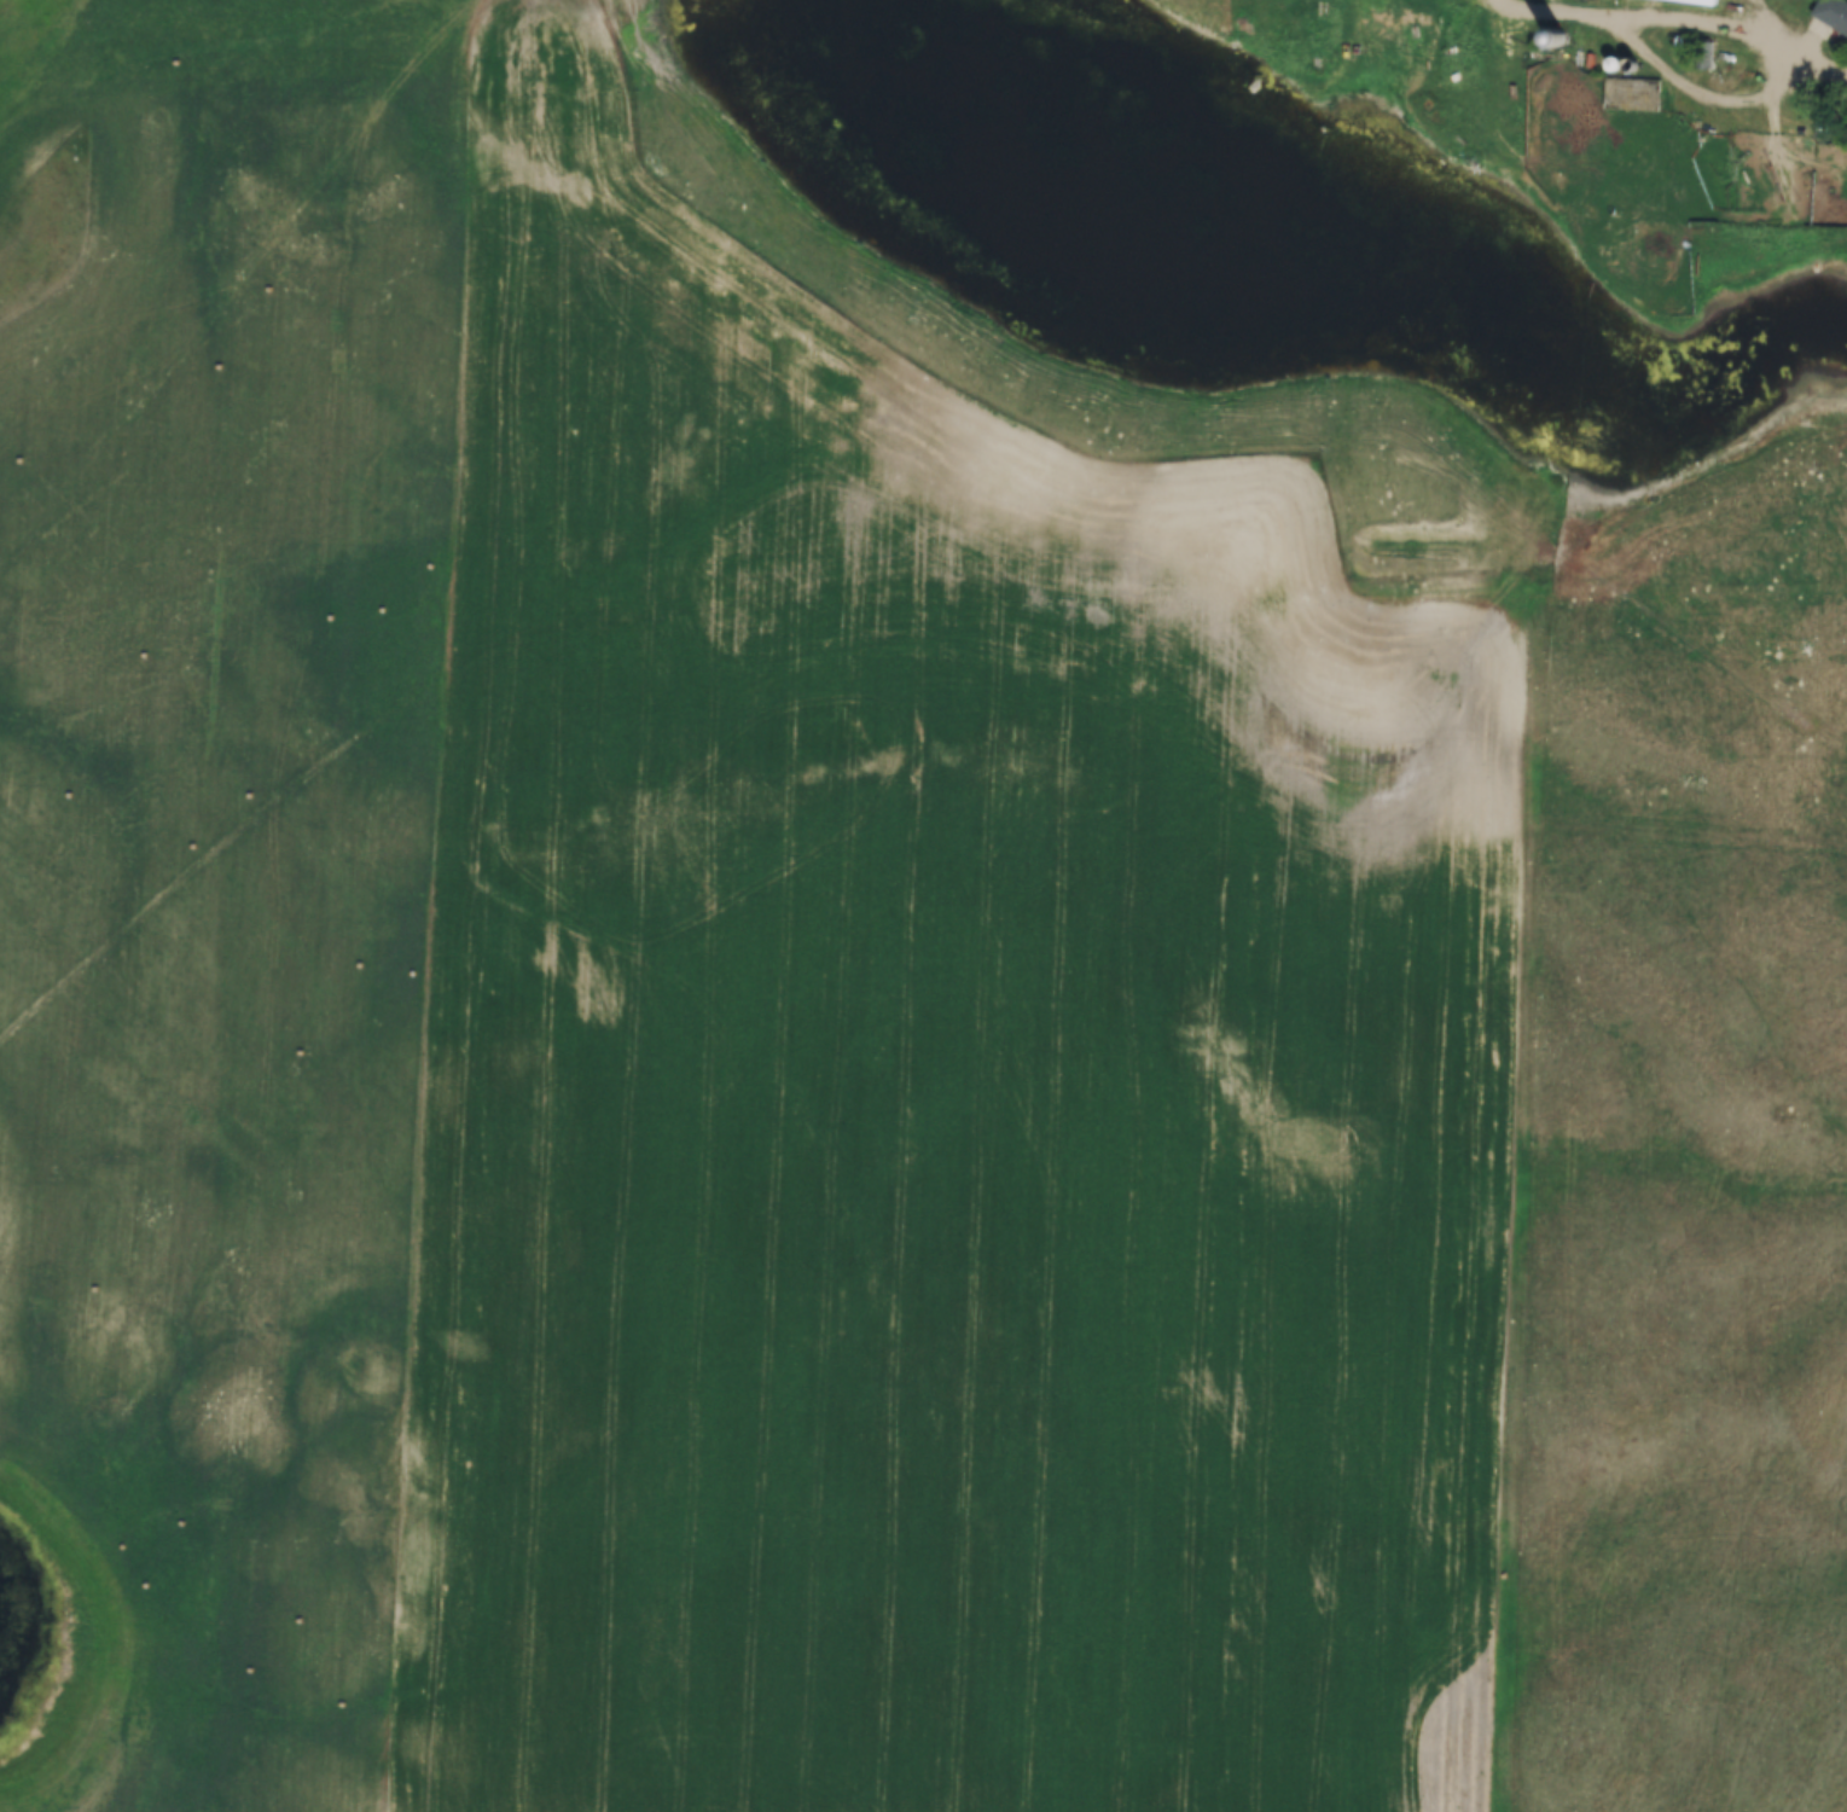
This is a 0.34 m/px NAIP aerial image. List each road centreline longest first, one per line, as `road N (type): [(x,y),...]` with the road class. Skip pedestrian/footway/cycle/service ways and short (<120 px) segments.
road 1 (track): [(616,0),(637,53),(773,220),(885,309),(1133,461),(1286,452),(1447,463),(1471,474),(1534,544),(1846,728)]
road 2 (track): [(0,117),(73,0)]

